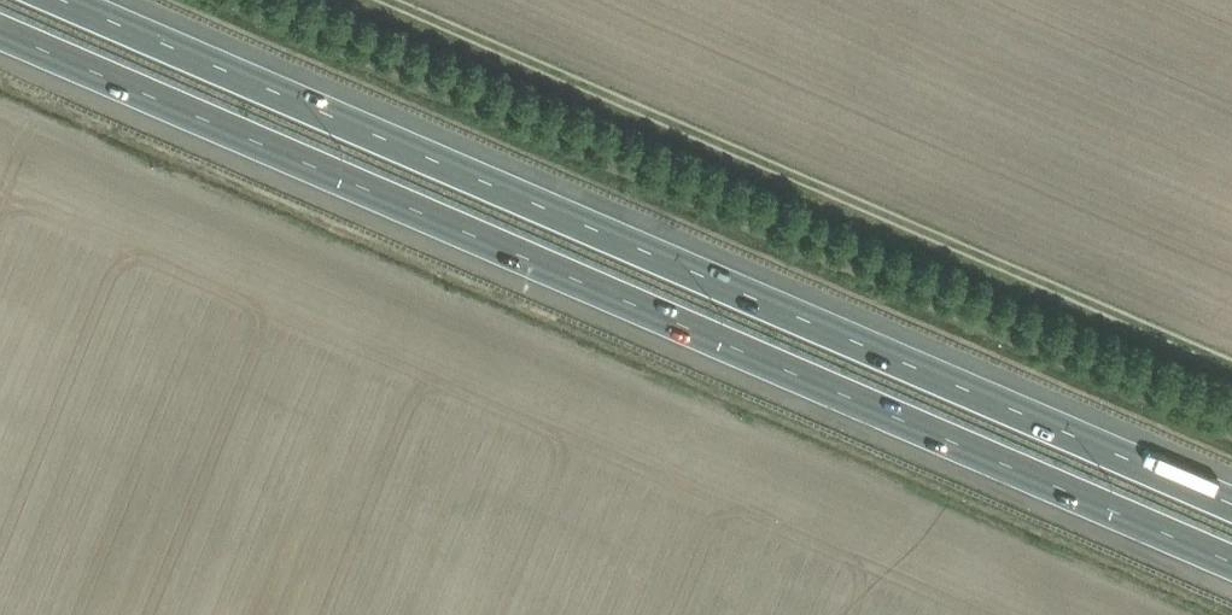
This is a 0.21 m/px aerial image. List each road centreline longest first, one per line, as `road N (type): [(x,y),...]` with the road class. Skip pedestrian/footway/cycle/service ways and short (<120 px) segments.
road 1 (motorway): [(0,30),(1231,561)]
road 2 (motorway): [(1231,503),(72,0)]

